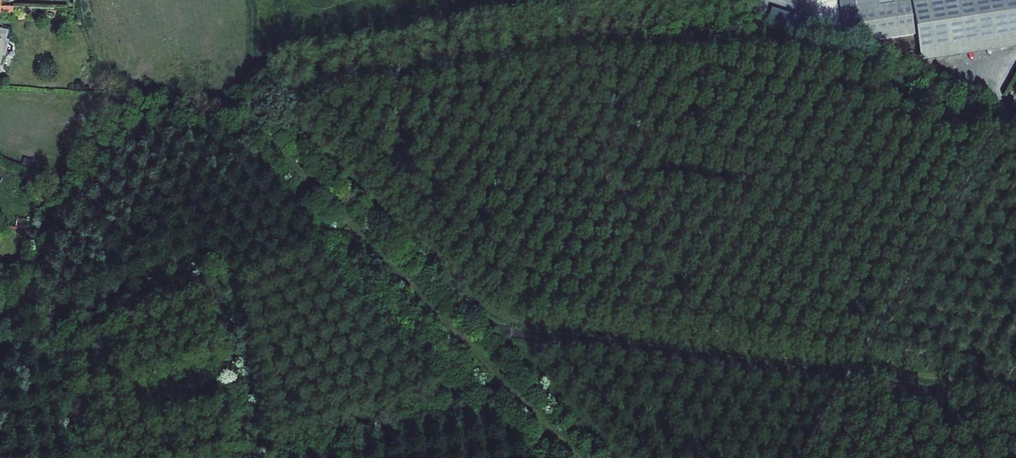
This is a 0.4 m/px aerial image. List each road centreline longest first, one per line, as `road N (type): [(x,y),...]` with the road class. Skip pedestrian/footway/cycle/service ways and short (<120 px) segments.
road 1 (track): [(573,457),(228,102)]
road 2 (track): [(792,457),(1008,105)]

